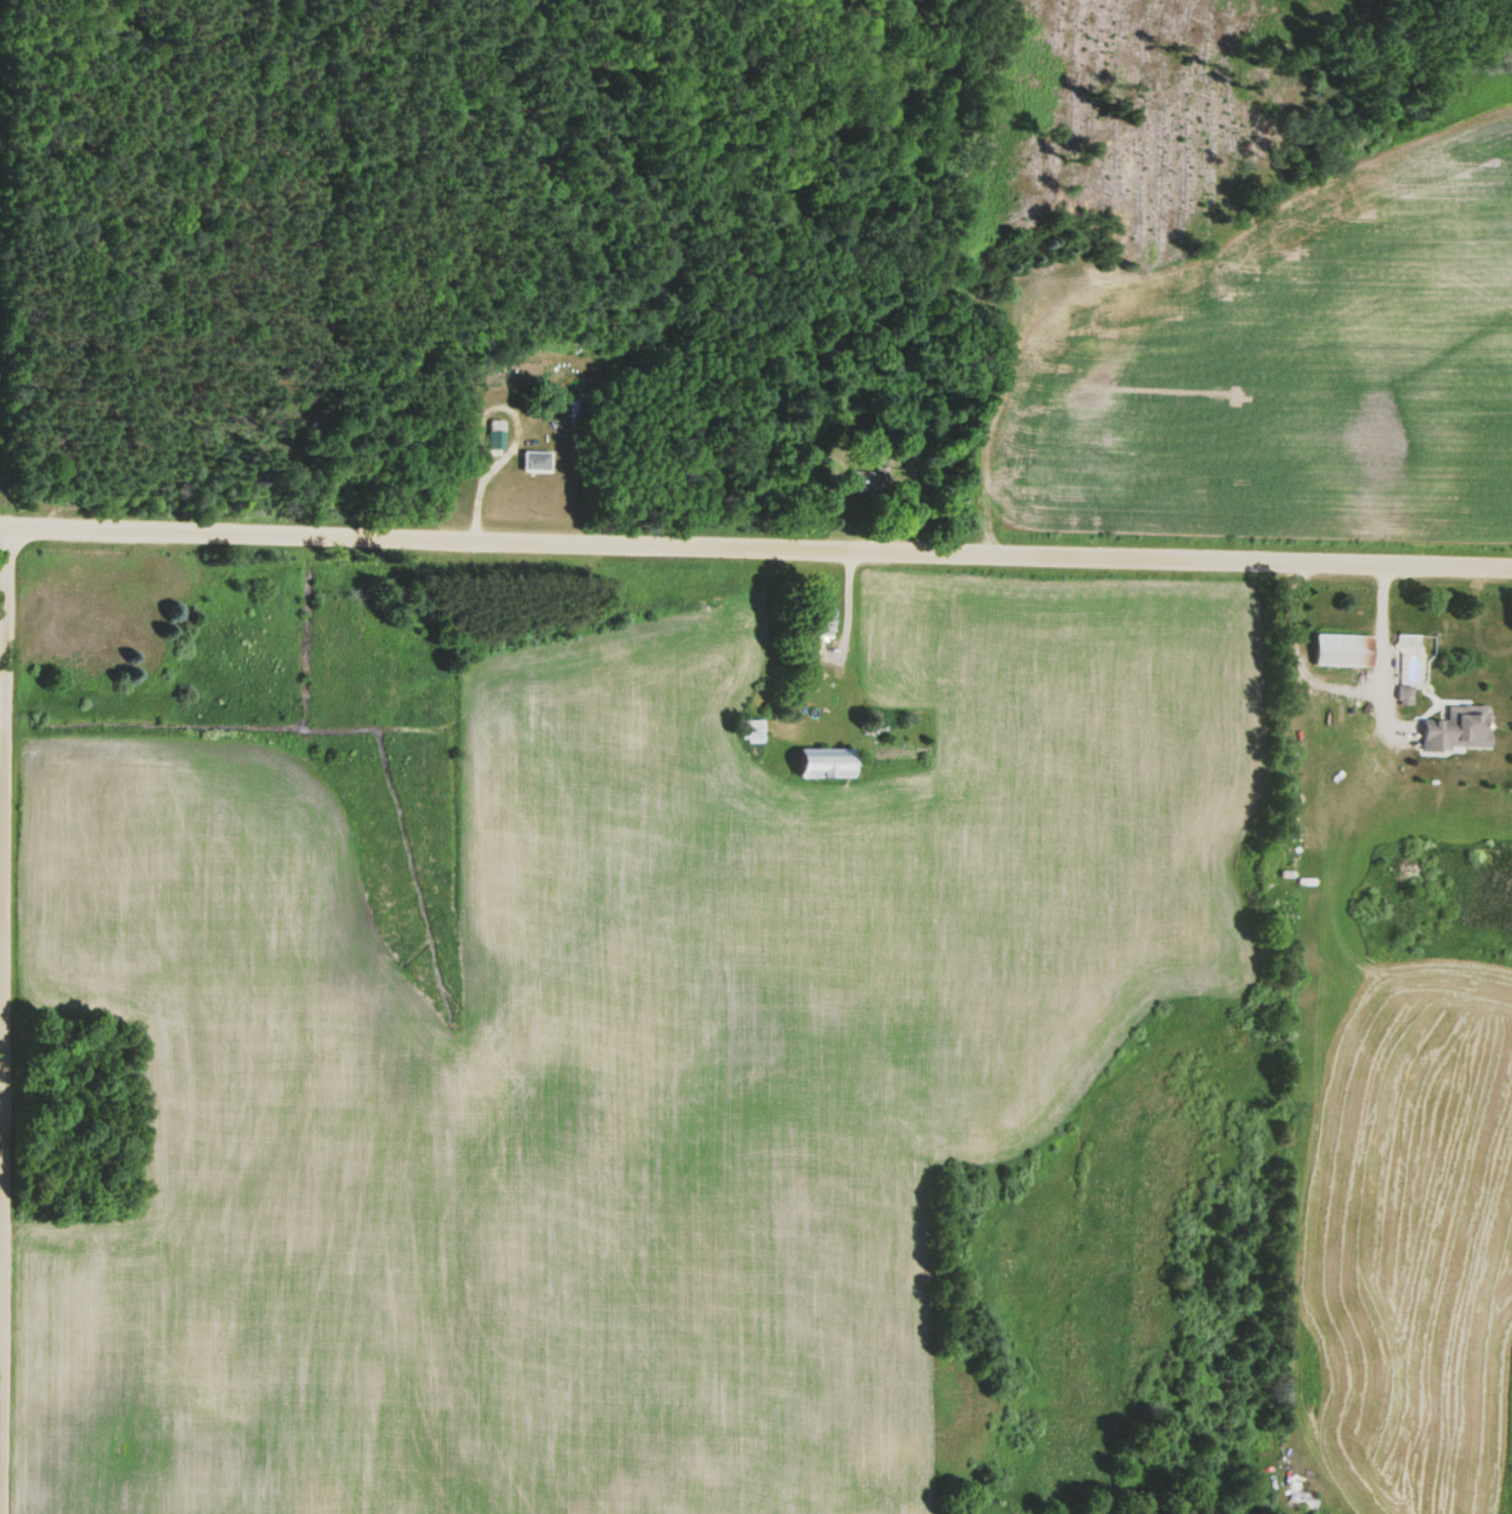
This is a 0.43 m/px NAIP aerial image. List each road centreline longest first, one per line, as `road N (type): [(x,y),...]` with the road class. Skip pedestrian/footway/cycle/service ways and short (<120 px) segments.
road 1 (residential): [(1511,569),(0,528)]
road 2 (residential): [(0,804),(0,624)]

